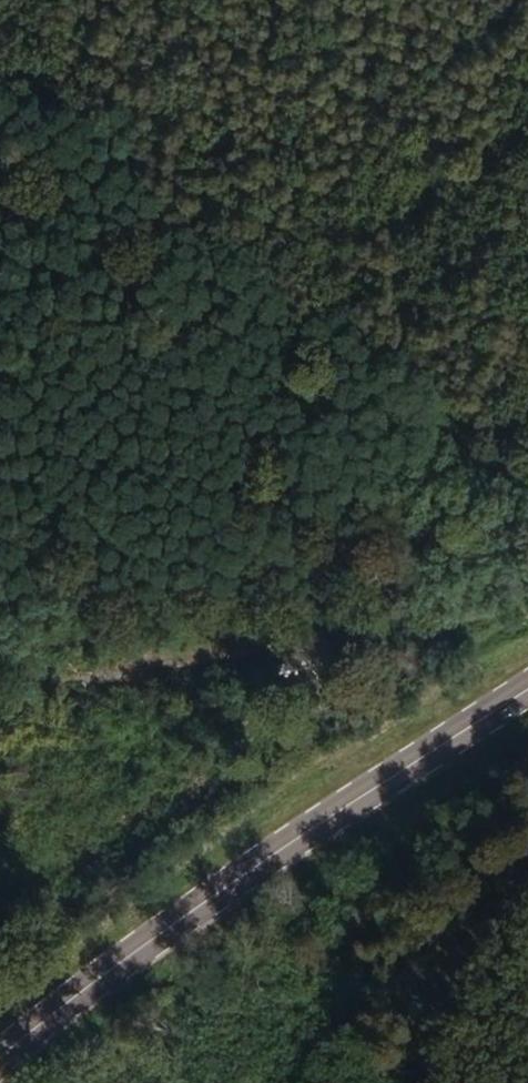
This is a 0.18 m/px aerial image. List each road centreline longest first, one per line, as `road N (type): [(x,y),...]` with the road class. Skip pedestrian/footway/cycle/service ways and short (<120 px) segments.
road 1 (primary): [(0,1057),(179,919),(527,688)]

